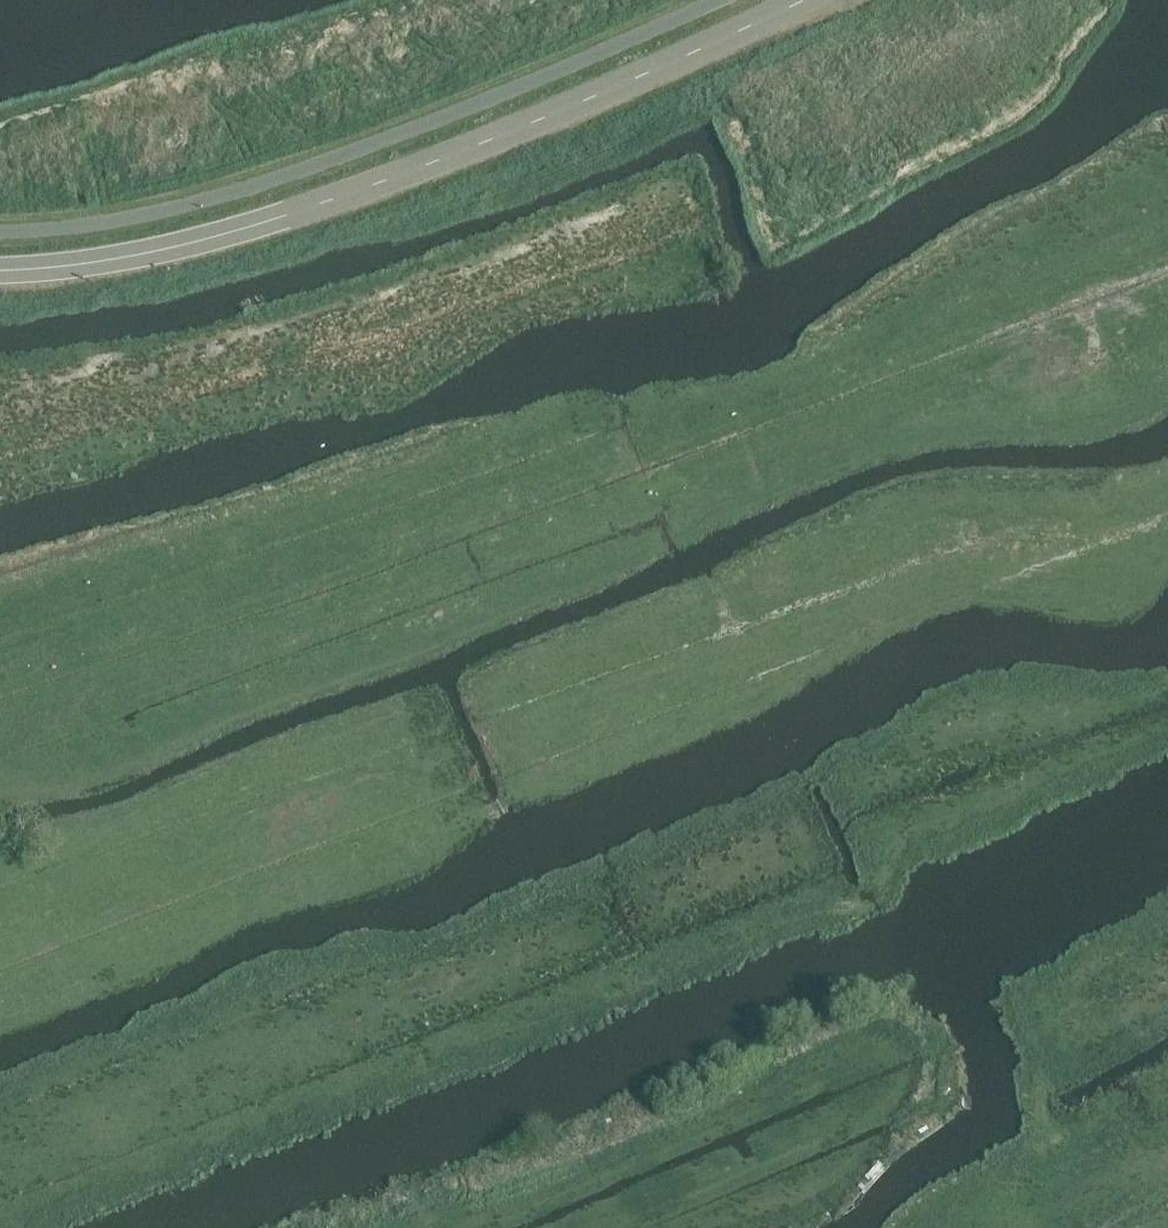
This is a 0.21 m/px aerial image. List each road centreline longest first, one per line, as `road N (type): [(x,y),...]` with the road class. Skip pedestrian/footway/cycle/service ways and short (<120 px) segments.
road 1 (unclassified): [(0,270),(166,250),(360,190),(800,0)]

